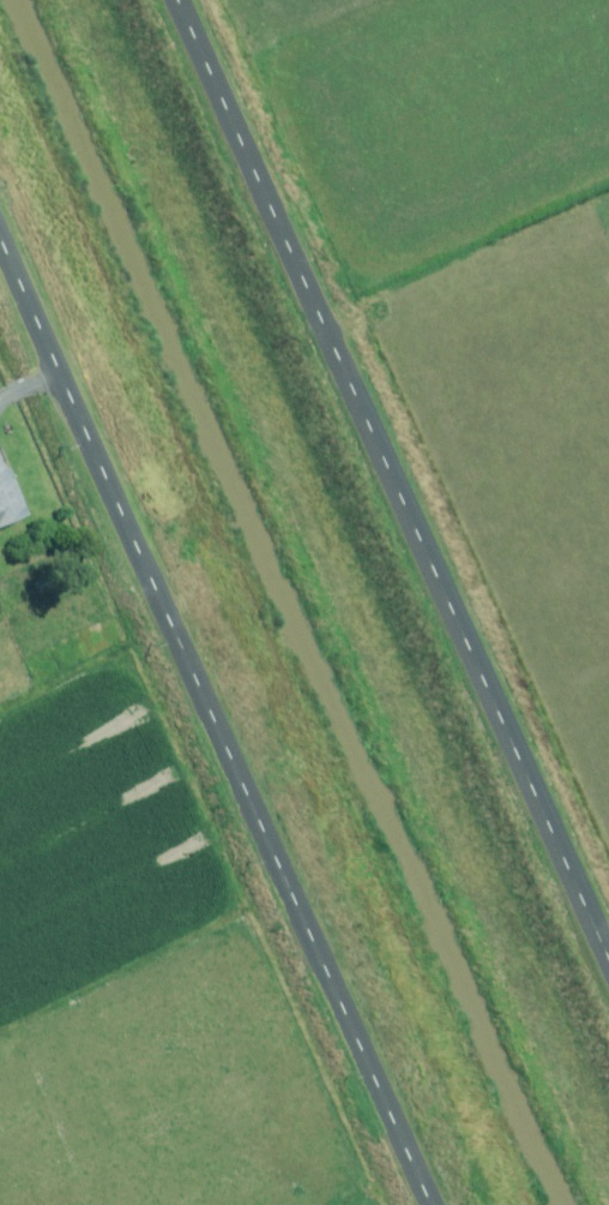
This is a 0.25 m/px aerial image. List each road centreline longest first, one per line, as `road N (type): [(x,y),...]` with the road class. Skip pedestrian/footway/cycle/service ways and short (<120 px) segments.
road 1 (unclassified): [(174,0),(608,967)]
road 2 (unclassified): [(436,1204),(0,242)]

